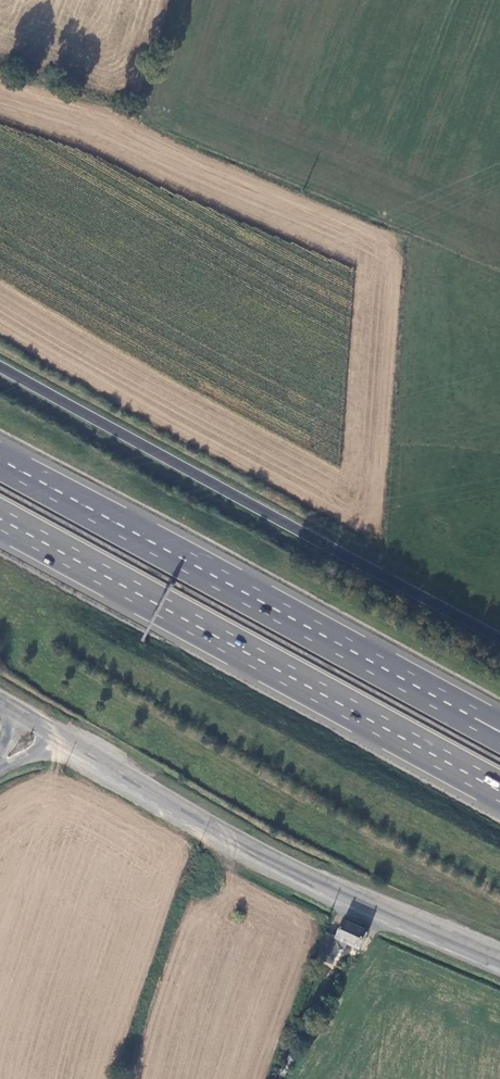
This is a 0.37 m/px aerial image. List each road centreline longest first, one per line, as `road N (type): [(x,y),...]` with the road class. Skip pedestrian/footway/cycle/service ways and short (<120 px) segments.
road 1 (trunk): [(0,519),(499,791)]
road 2 (trunk): [(447,704),(0,459)]
road 3 (tertiary): [(64,741),(219,832),(499,961)]

